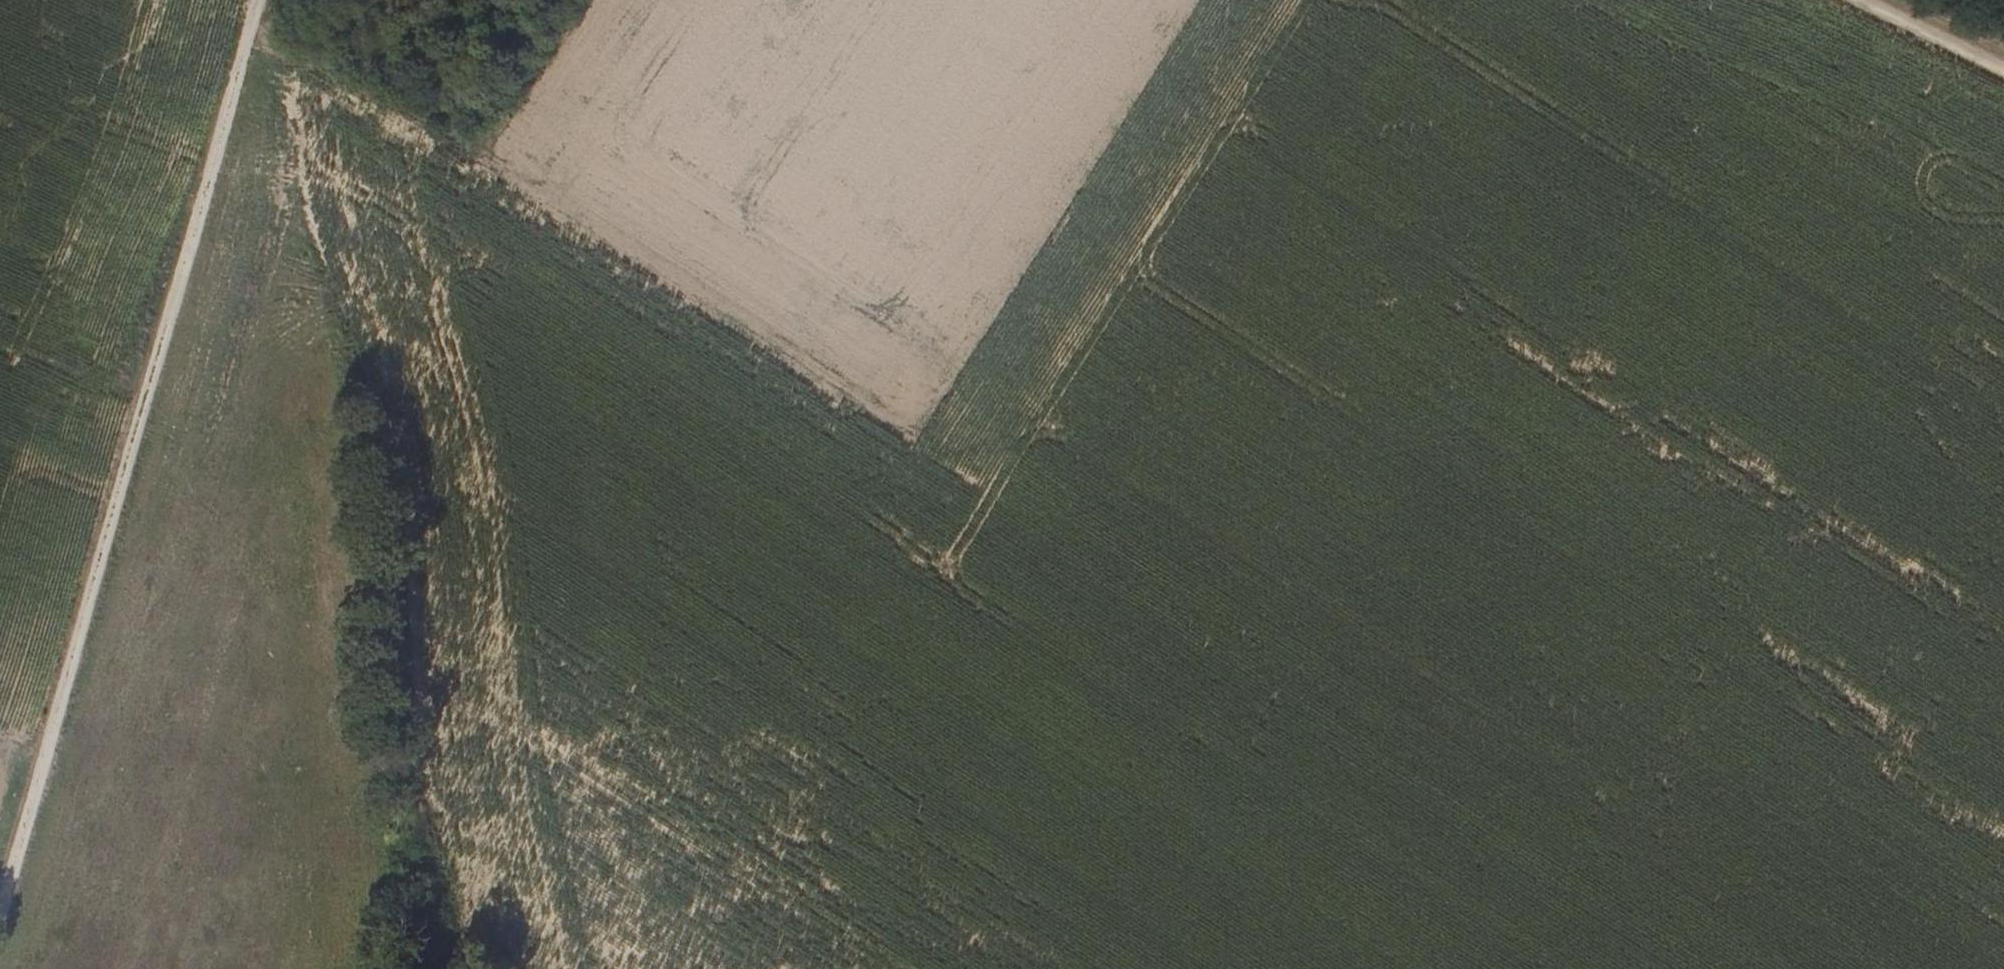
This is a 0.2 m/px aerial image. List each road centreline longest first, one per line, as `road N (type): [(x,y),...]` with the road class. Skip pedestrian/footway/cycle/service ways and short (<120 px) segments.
road 1 (track): [(0,917),(258,0)]
road 2 (track): [(1836,0),(2003,88)]

